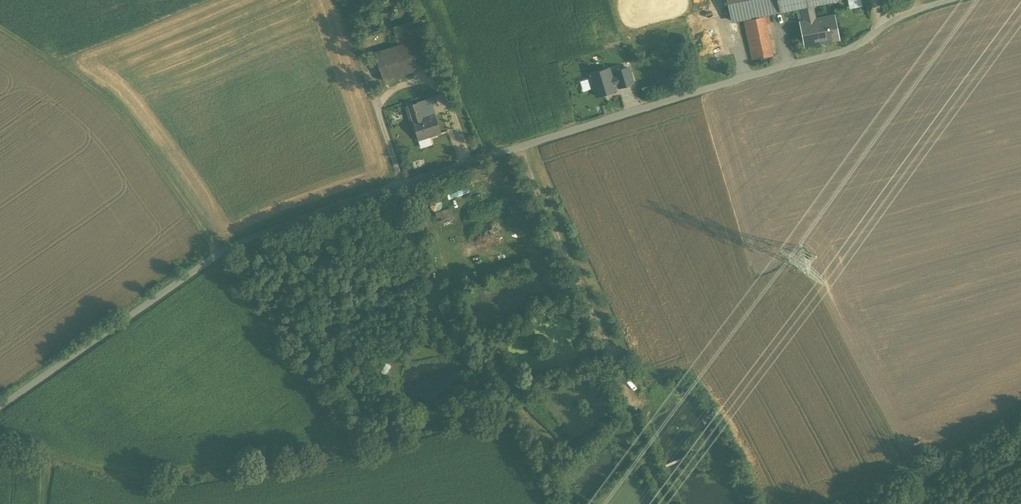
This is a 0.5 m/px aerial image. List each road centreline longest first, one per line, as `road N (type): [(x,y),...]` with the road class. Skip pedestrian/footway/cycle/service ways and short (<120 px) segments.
road 1 (unclassified): [(0,407),(221,251),(420,177),(828,56),(885,26)]
road 2 (track): [(0,443),(112,473),(149,474),(226,465),(502,401)]
road 3 (track): [(673,503),(515,148)]
road 4 (track): [(217,255),(119,110),(0,26)]

